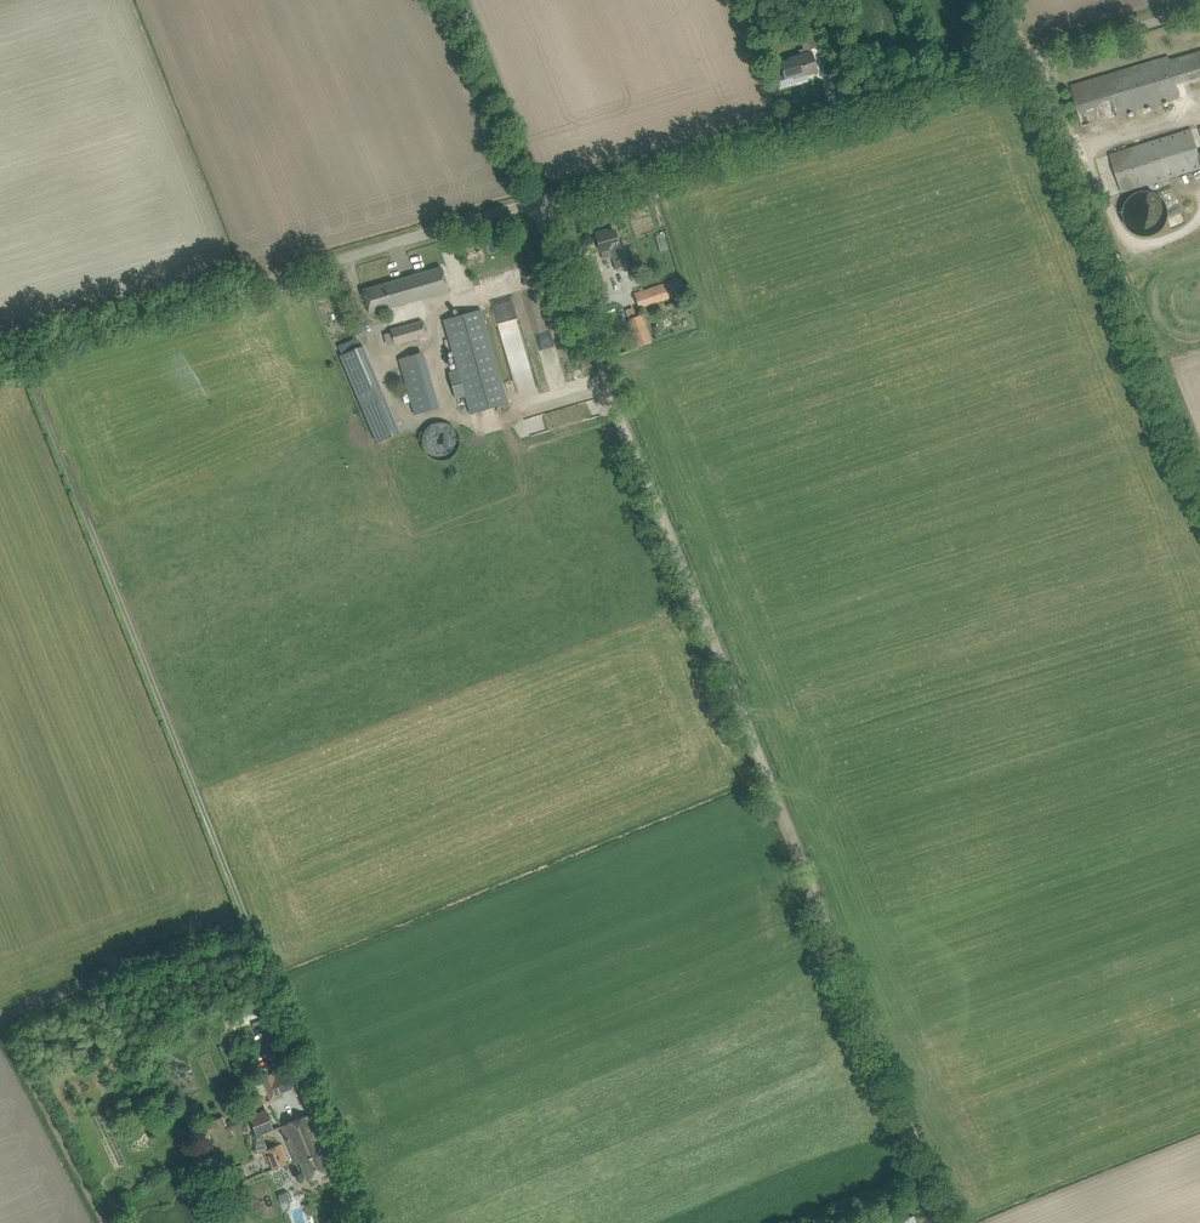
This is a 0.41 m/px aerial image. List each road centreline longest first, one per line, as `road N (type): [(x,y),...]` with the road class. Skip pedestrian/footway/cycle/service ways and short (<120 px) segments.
road 1 (unclassified): [(0,359),(1199,8)]
road 2 (track): [(534,200),(919,1164)]
road 3 (track): [(0,1035),(104,1222)]
road 4 (unclassified): [(944,1222),(919,1164),(817,1206)]

